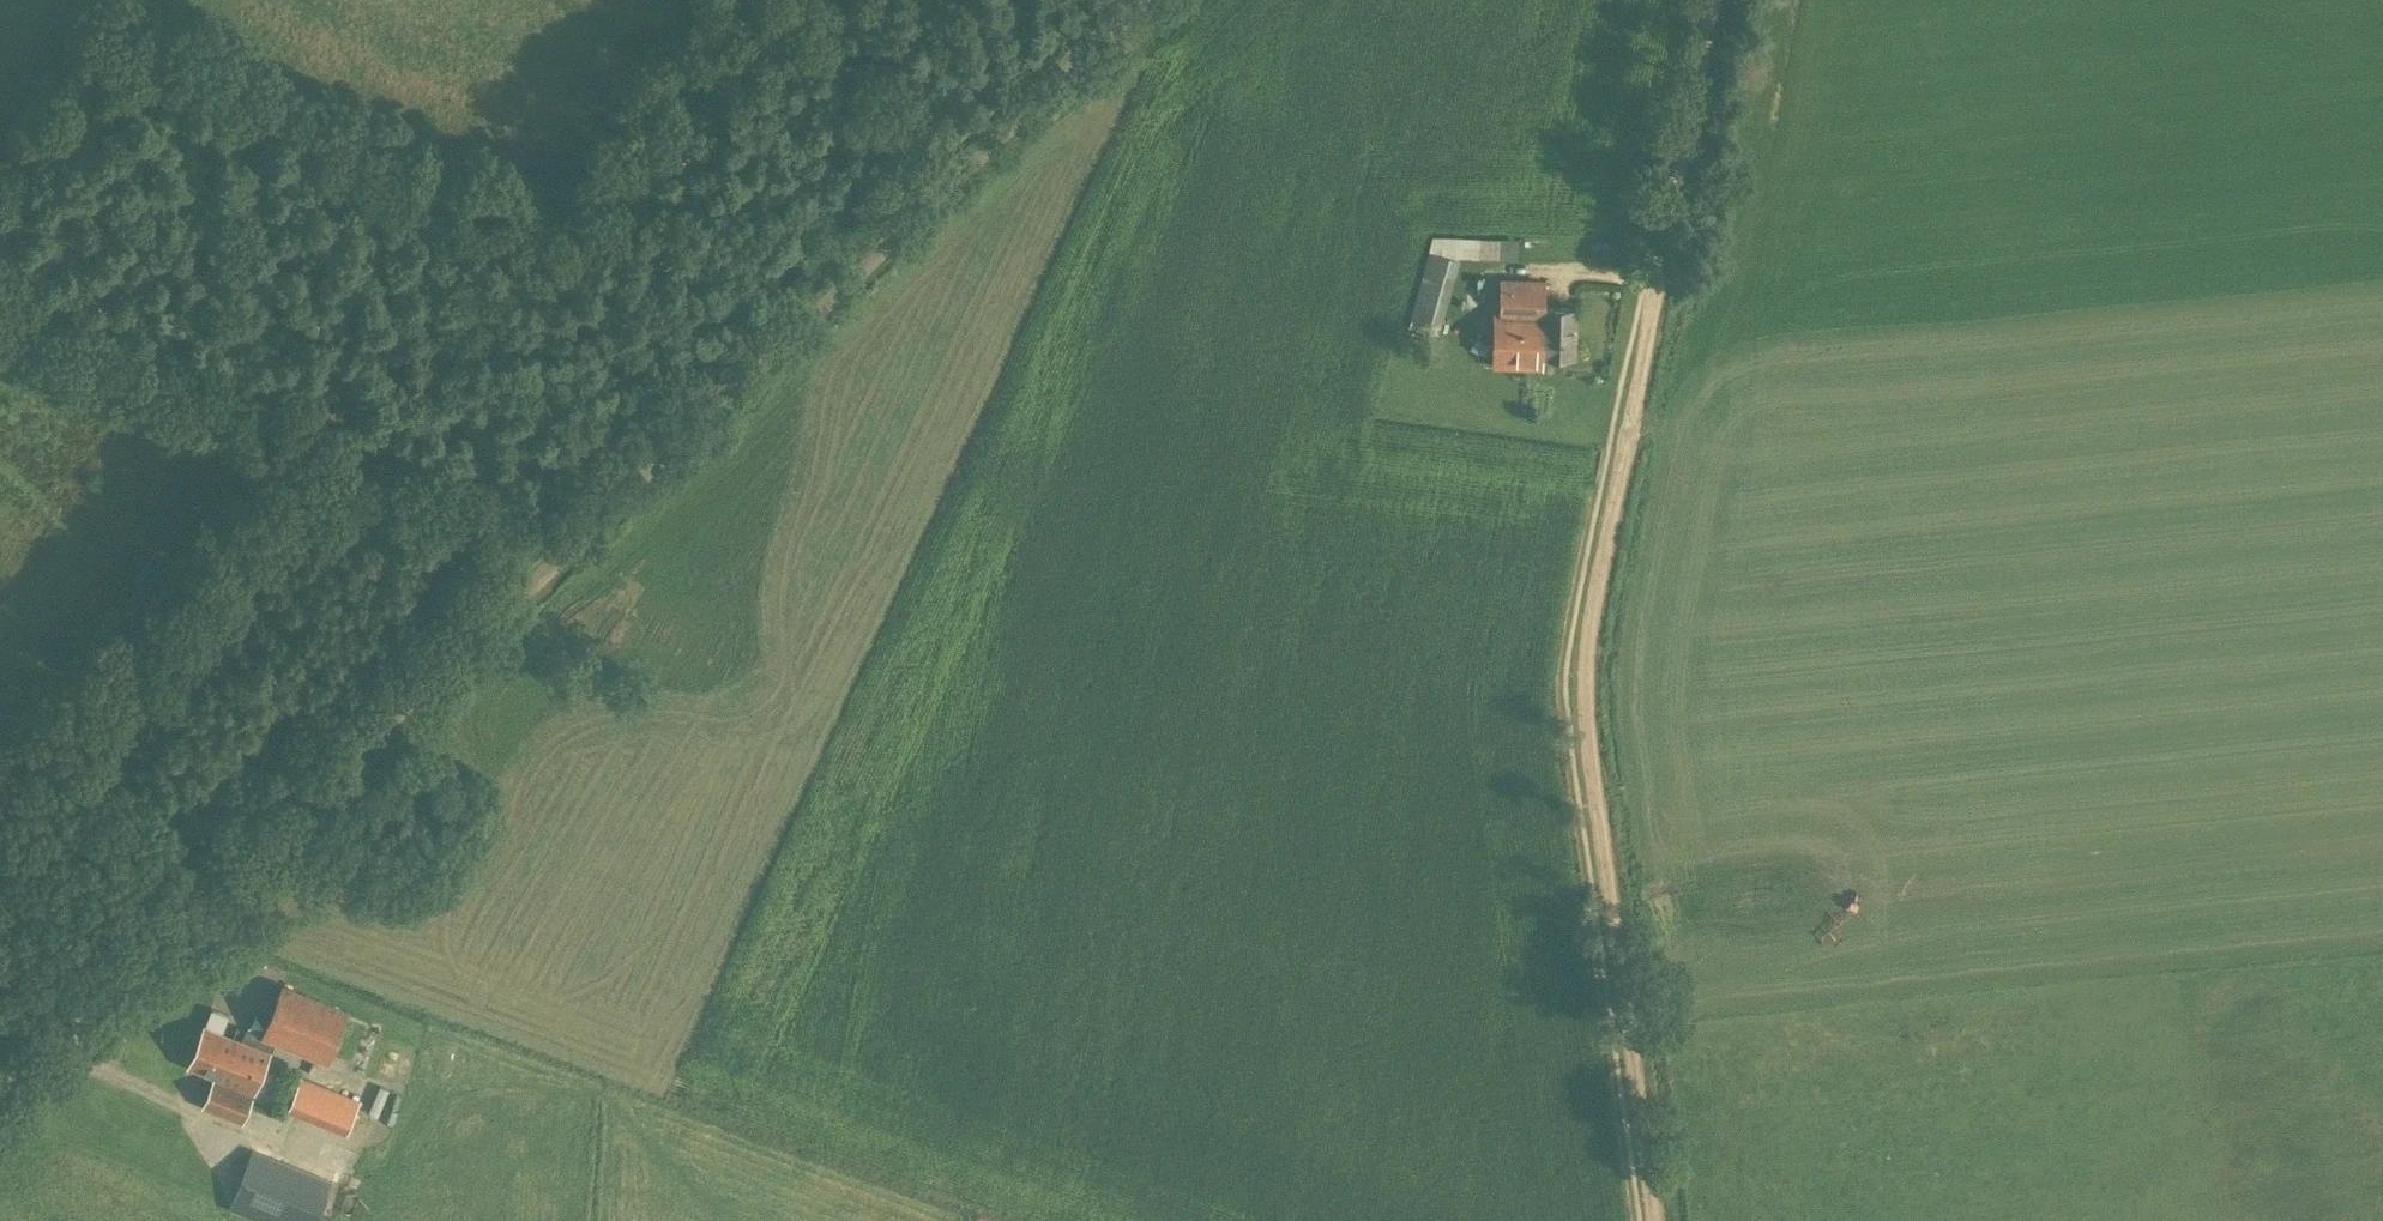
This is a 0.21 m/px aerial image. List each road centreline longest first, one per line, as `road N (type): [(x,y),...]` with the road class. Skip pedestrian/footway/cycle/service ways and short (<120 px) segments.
road 1 (tertiary): [(0,1089),(1139,0)]
road 2 (track): [(1716,0),(1582,687),(1655,1220)]

